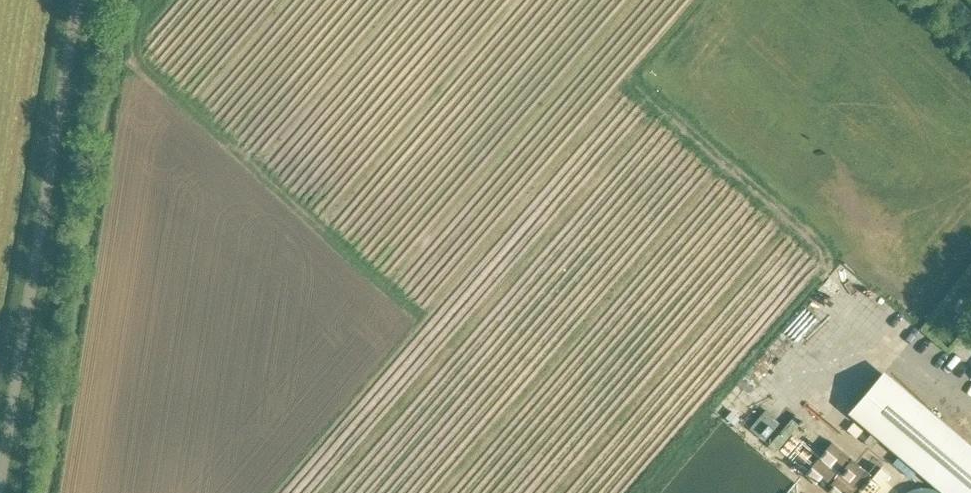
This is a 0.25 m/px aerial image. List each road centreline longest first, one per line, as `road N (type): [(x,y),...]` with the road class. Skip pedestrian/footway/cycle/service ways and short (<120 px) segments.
road 1 (unclassified): [(0,489),(78,0)]

